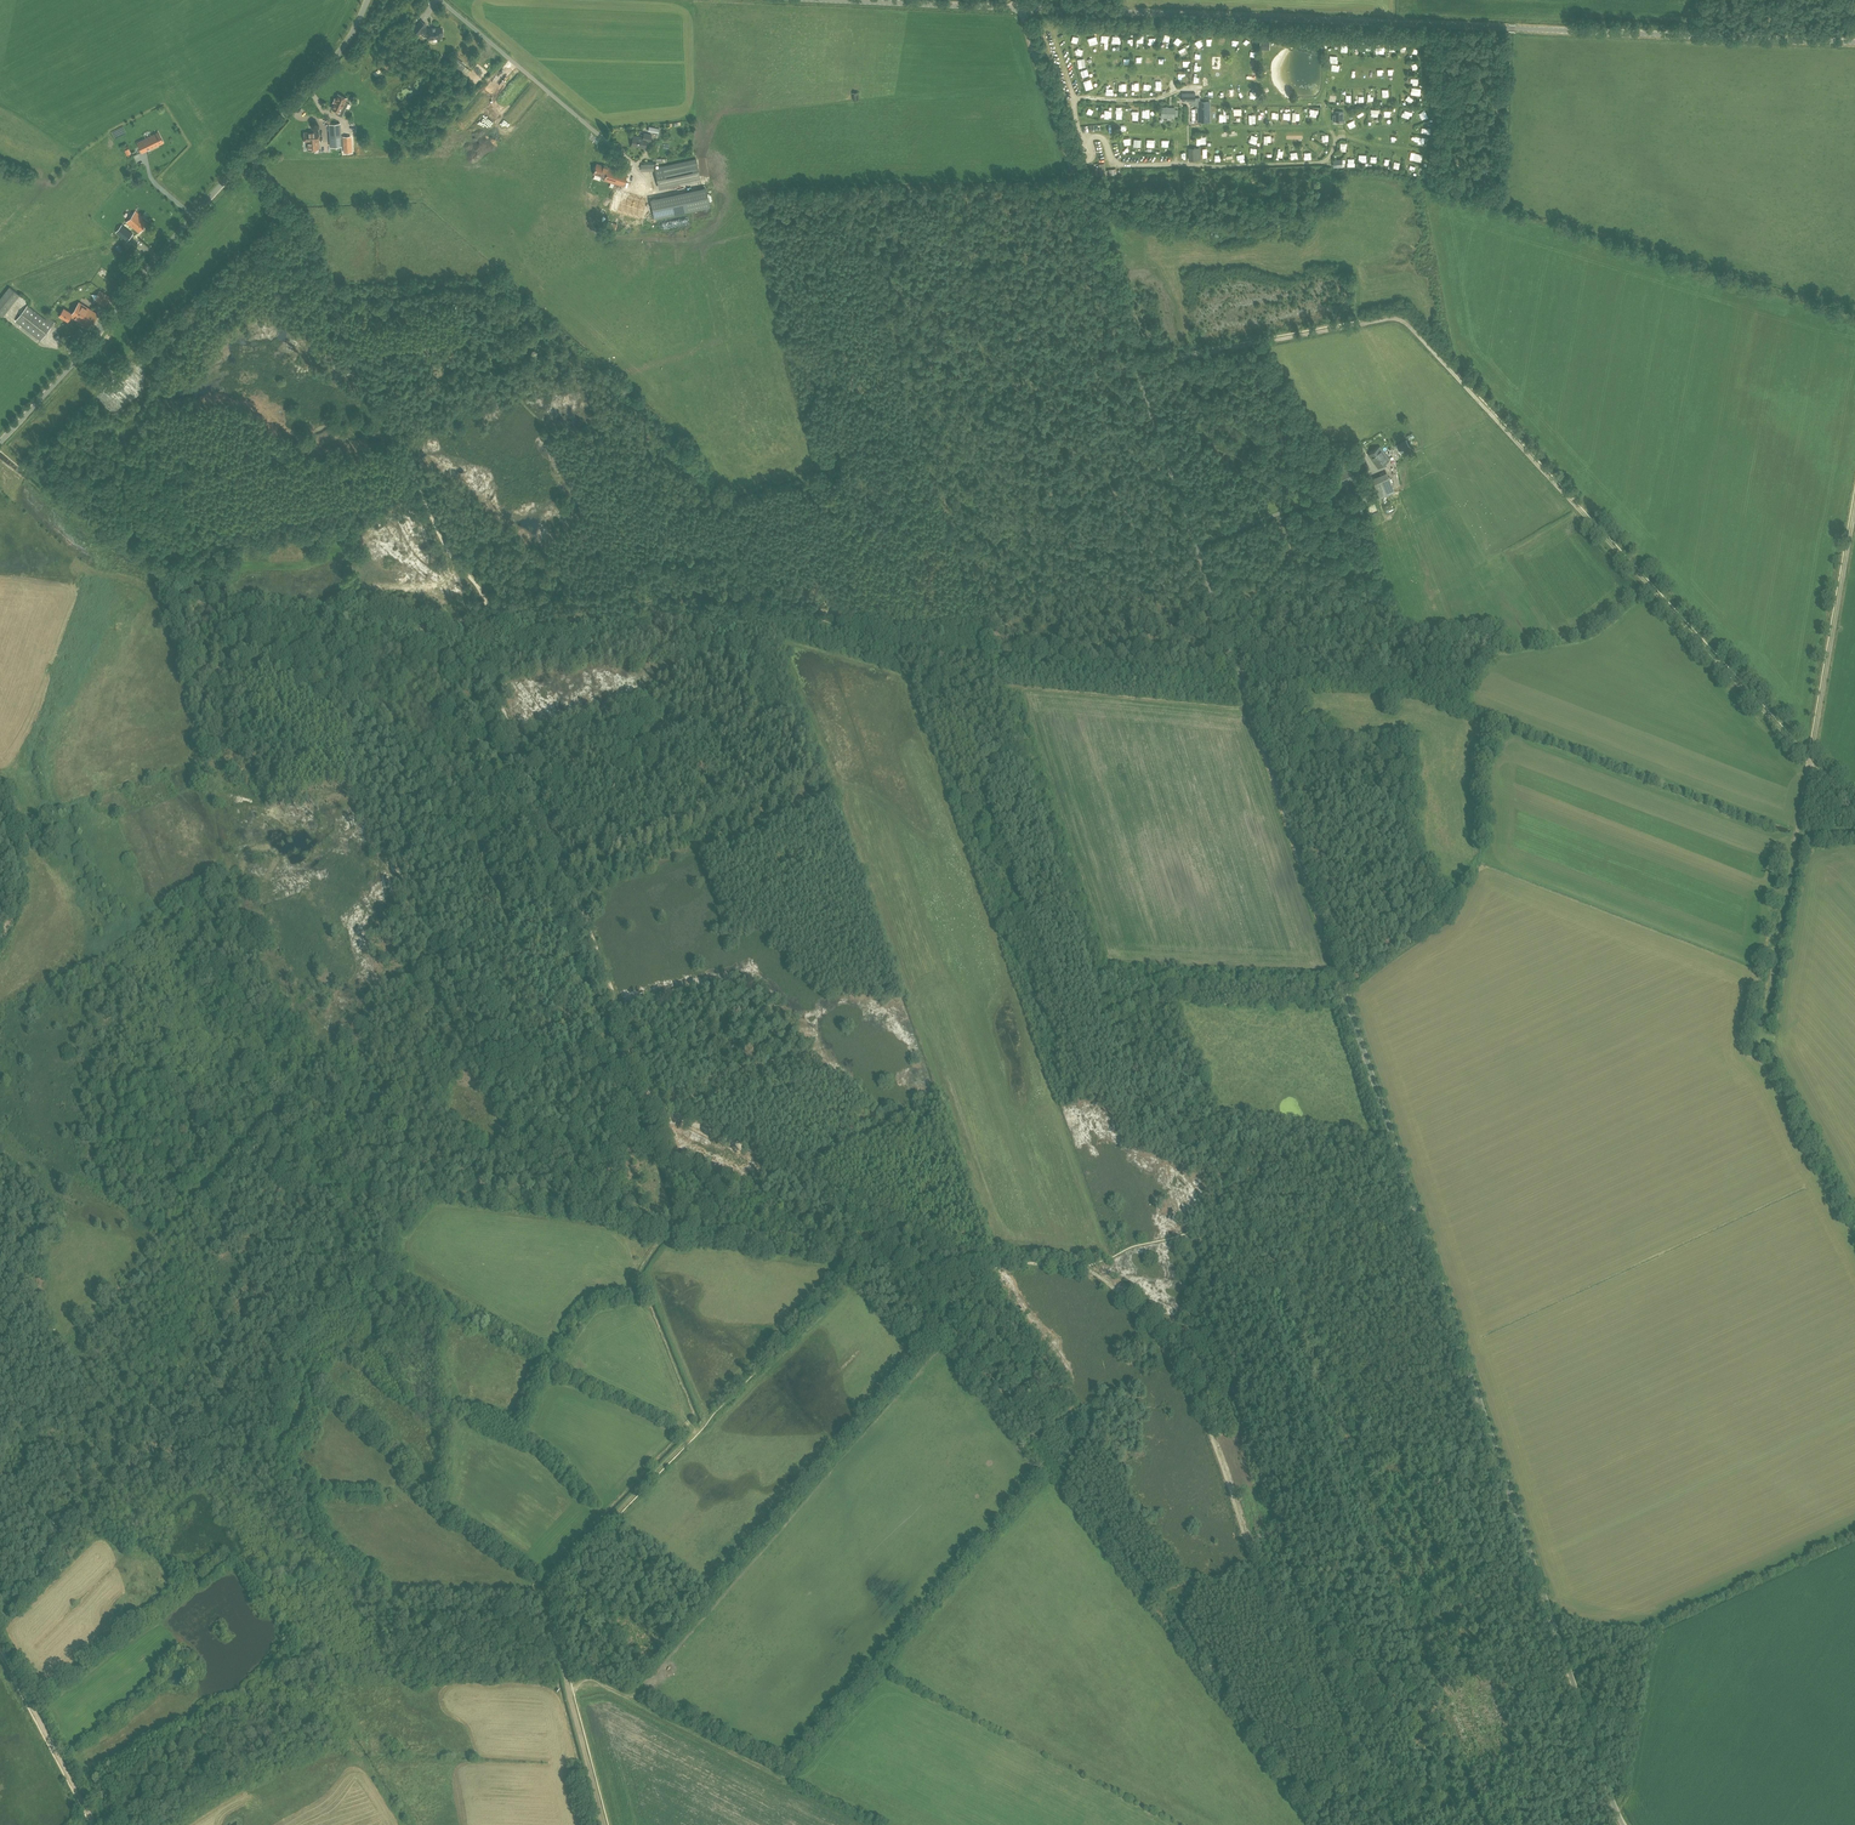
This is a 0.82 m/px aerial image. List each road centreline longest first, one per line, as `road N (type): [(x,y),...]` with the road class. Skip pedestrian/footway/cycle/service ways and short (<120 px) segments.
road 1 (unclassified): [(1624,1824),(1019,9)]
road 2 (track): [(919,1247),(651,1095),(484,666),(482,592),(445,544),(373,404),(298,212),(247,157)]
road 3 (track): [(1138,367),(1404,321),(1808,756)]
road 4 (unclassified): [(1854,43),(1019,9)]
road 5 (track): [(1082,1268),(1129,1301),(1203,1418),(1342,1824)]
road 6 (unclassified): [(0,443),(333,59),(368,0)]
road 7 (track): [(624,1025),(519,1065),(487,1062),(398,870),(495,833),(539,800)]
road 8 (track): [(702,1425),(545,1590),(605,1824)]
road 9 (track): [(572,1686),(600,1682),(879,1824)]
road 10 (track): [(1757,1040),(1813,763)]
road 11 (track): [(1854,503),(1808,756)]
road 12 (unclassified): [(1019,9),(810,0)]
road 13 (track): [(95,1824),(0,1648)]
road 14 (track): [(134,555),(0,447)]
road 15 (track): [(919,1247),(1082,1268)]
road 16 (track): [(647,1273),(702,1425)]

